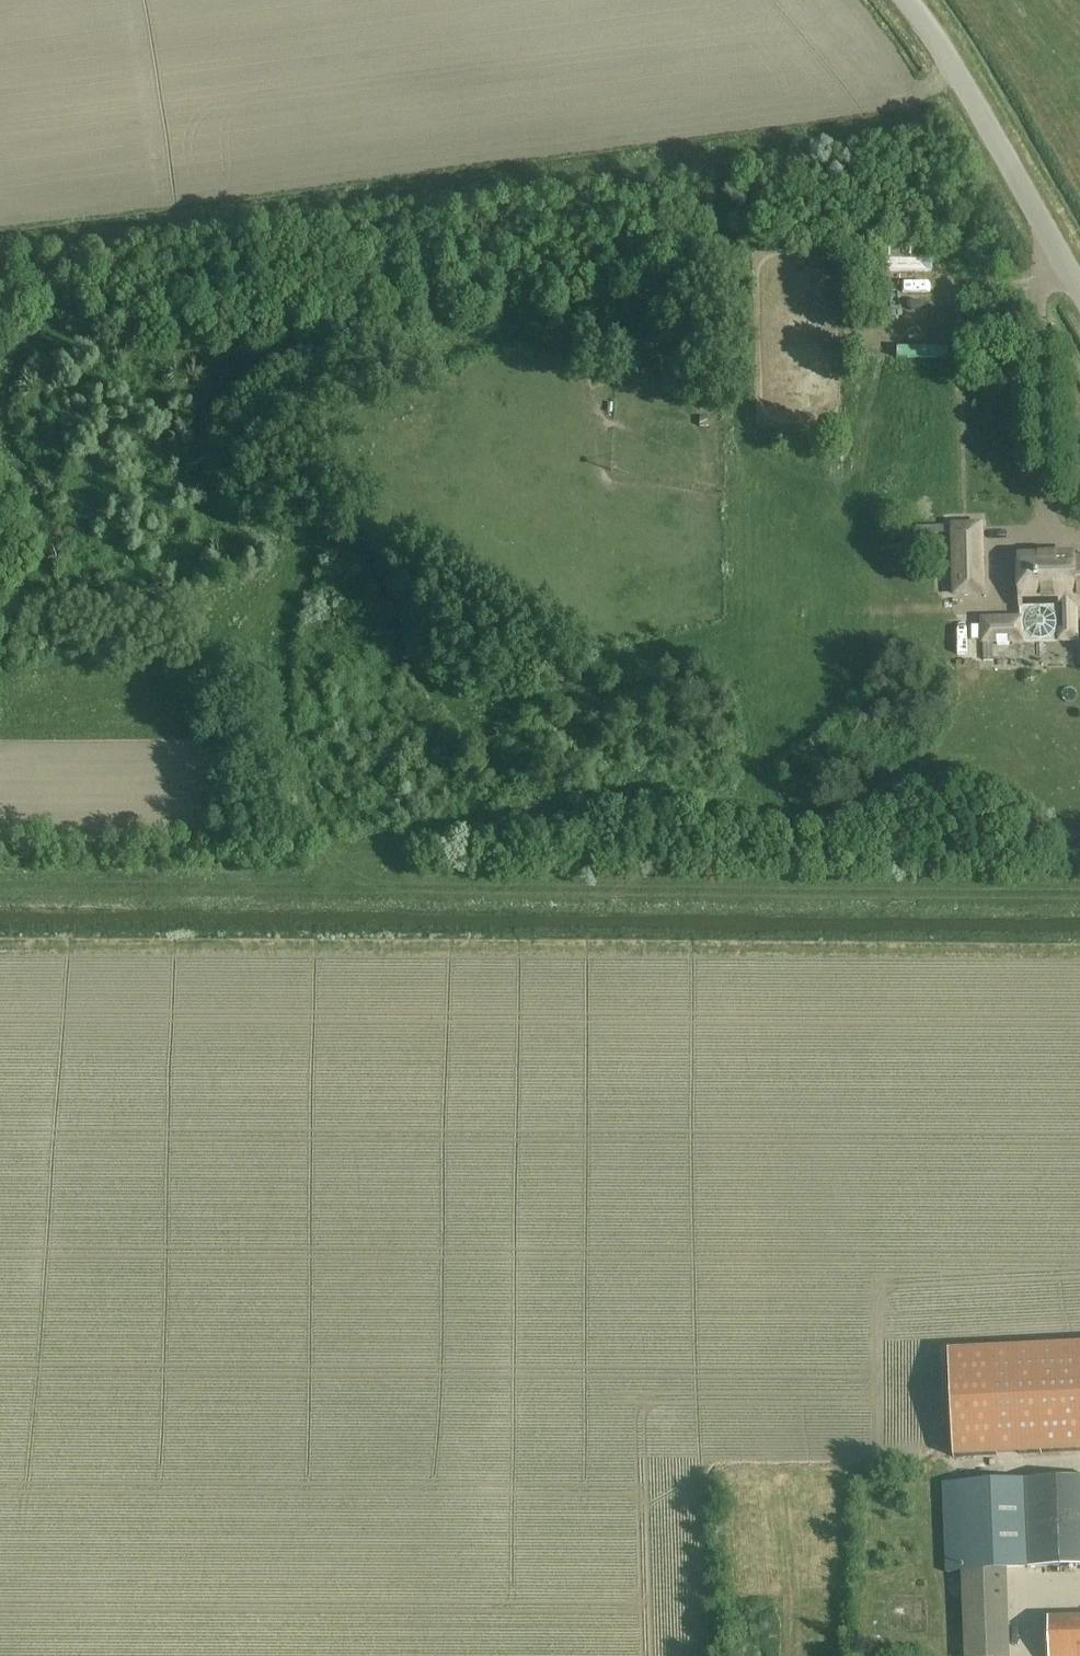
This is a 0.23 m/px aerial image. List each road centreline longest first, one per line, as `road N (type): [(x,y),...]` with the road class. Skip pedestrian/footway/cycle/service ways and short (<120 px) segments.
road 1 (unclassified): [(1079,289),(904,0)]

